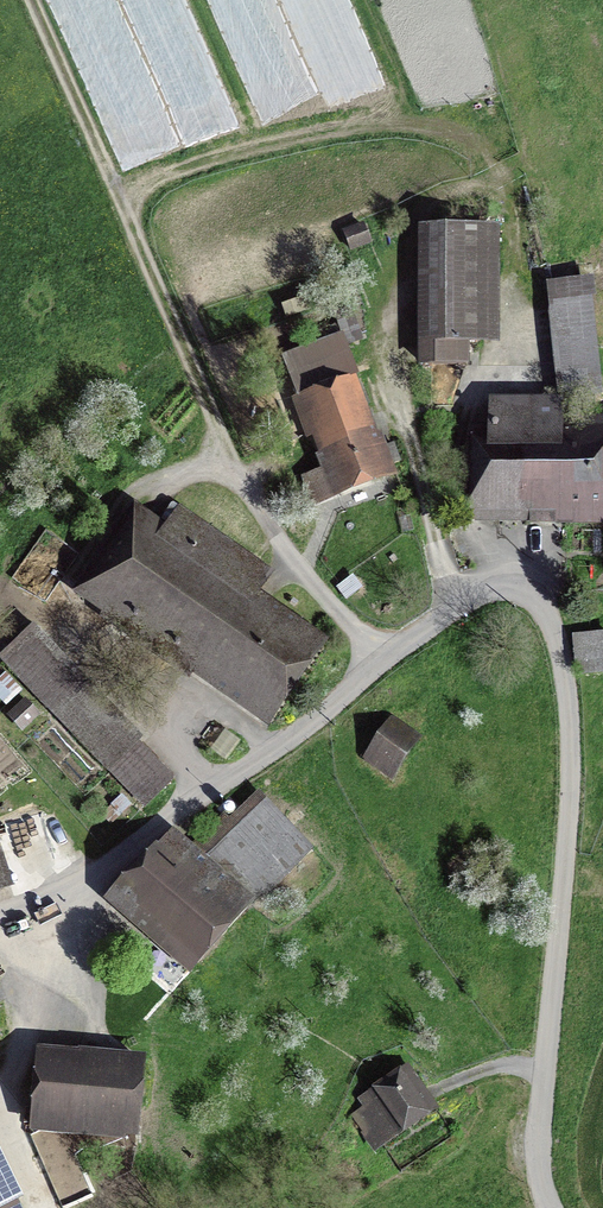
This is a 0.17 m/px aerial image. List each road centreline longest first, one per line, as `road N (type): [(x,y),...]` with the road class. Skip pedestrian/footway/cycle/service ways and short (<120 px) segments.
road 1 (residential): [(545,1207),(540,1149),(576,800),(574,716),(552,612),(528,594),(499,589),(467,603),(299,741),(176,818),(115,867),(0,916)]
road 2 (track): [(515,204),(501,166),(444,136),(373,133),(176,176),(147,193),(130,222),(228,468)]
road 3 (track): [(467,603),(439,560),(417,438),(382,375),(383,338),(412,289),(414,234),(436,200),(492,194),(515,204),(524,371)]
road 4 (track): [(130,222),(26,0)]

